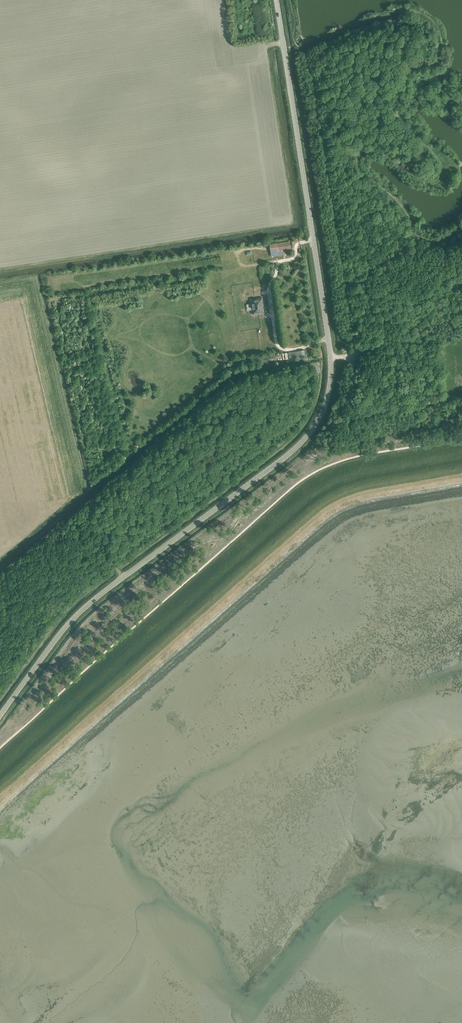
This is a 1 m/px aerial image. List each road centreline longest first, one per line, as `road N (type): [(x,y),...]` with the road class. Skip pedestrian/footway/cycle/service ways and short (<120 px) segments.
road 1 (unclassified): [(0,716),(90,603),(285,457),(322,412),(330,357),(277,0)]
road 2 (track): [(461,463),(363,481),(319,502),(0,786)]

